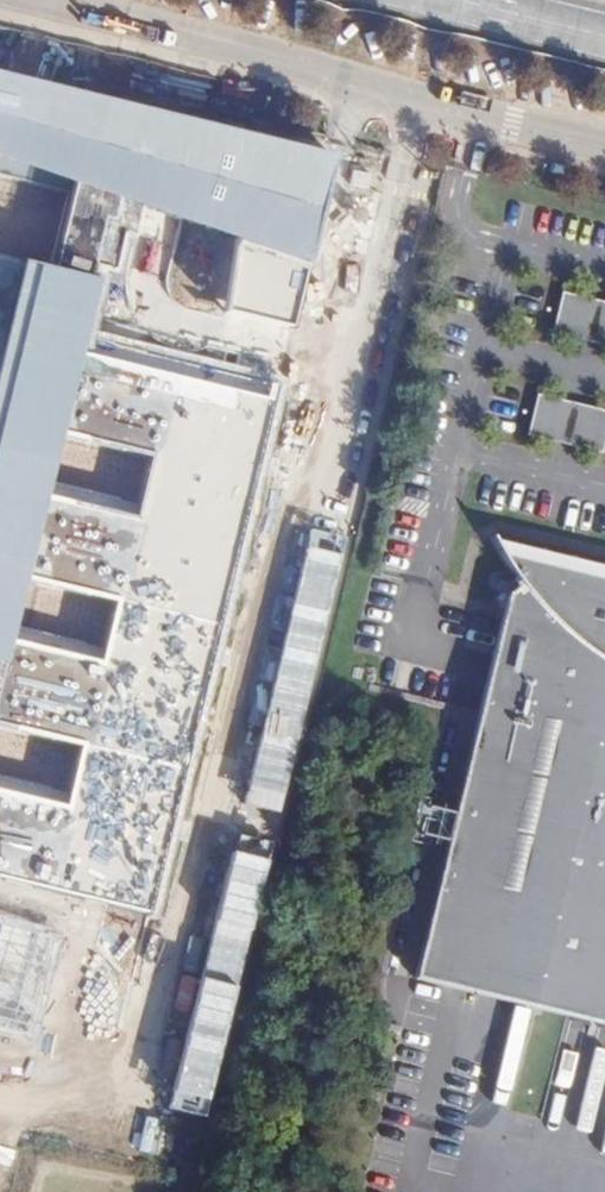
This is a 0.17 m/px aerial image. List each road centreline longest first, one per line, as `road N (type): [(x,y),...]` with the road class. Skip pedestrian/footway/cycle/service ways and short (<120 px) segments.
road 1 (residential): [(604,153),(36,0)]

